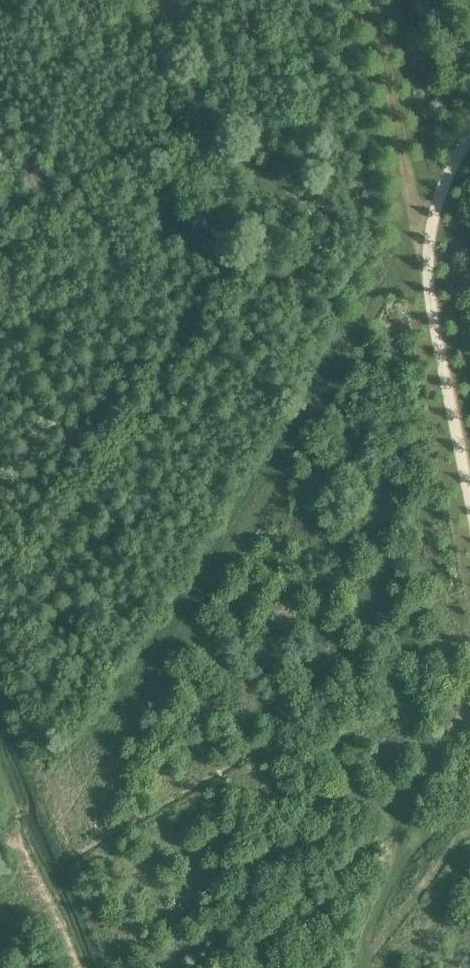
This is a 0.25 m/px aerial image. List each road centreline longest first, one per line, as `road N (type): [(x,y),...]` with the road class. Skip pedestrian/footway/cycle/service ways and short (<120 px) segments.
road 1 (track): [(469,142),(432,214),(427,294),(469,516)]

